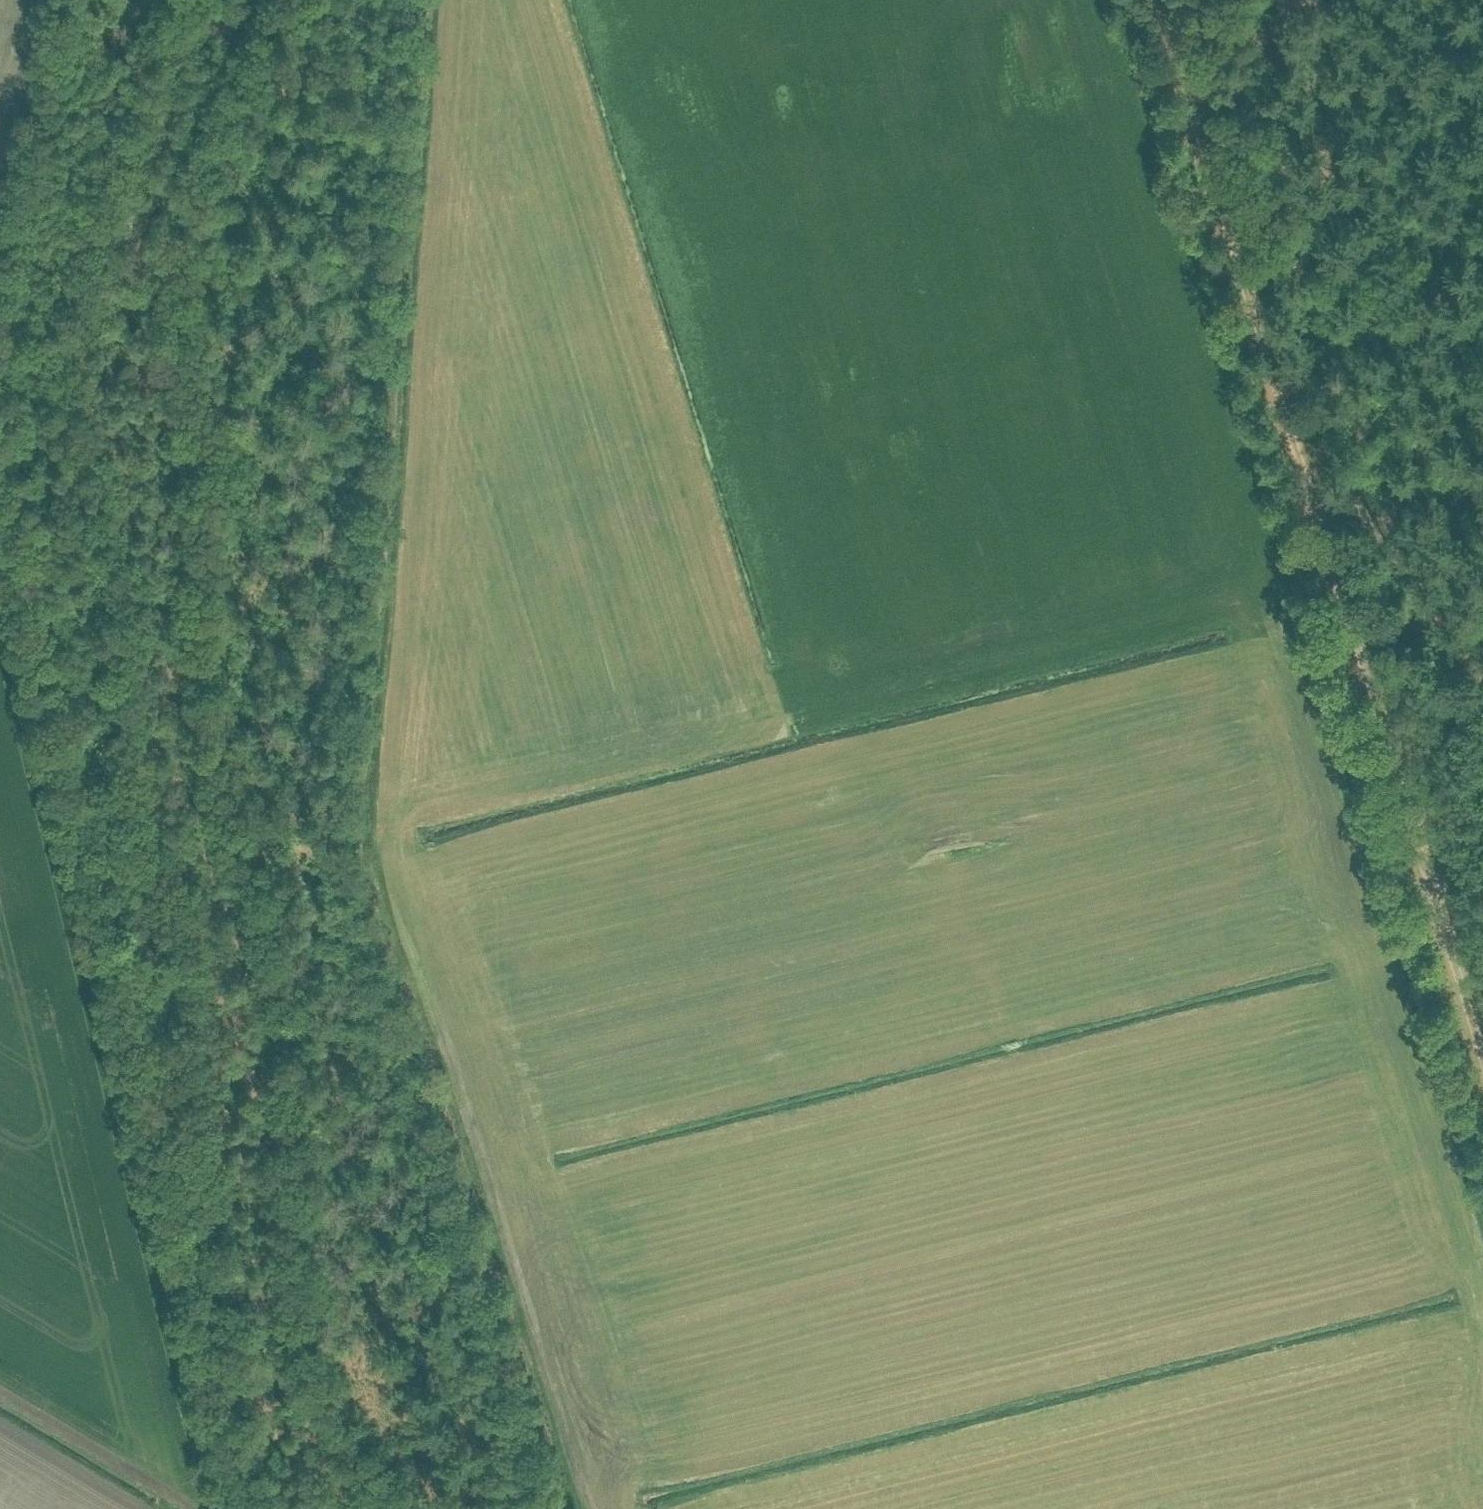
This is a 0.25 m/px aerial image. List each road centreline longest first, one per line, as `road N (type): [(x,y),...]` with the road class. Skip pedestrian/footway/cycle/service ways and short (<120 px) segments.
road 1 (track): [(1152,0),(1482,1066)]

